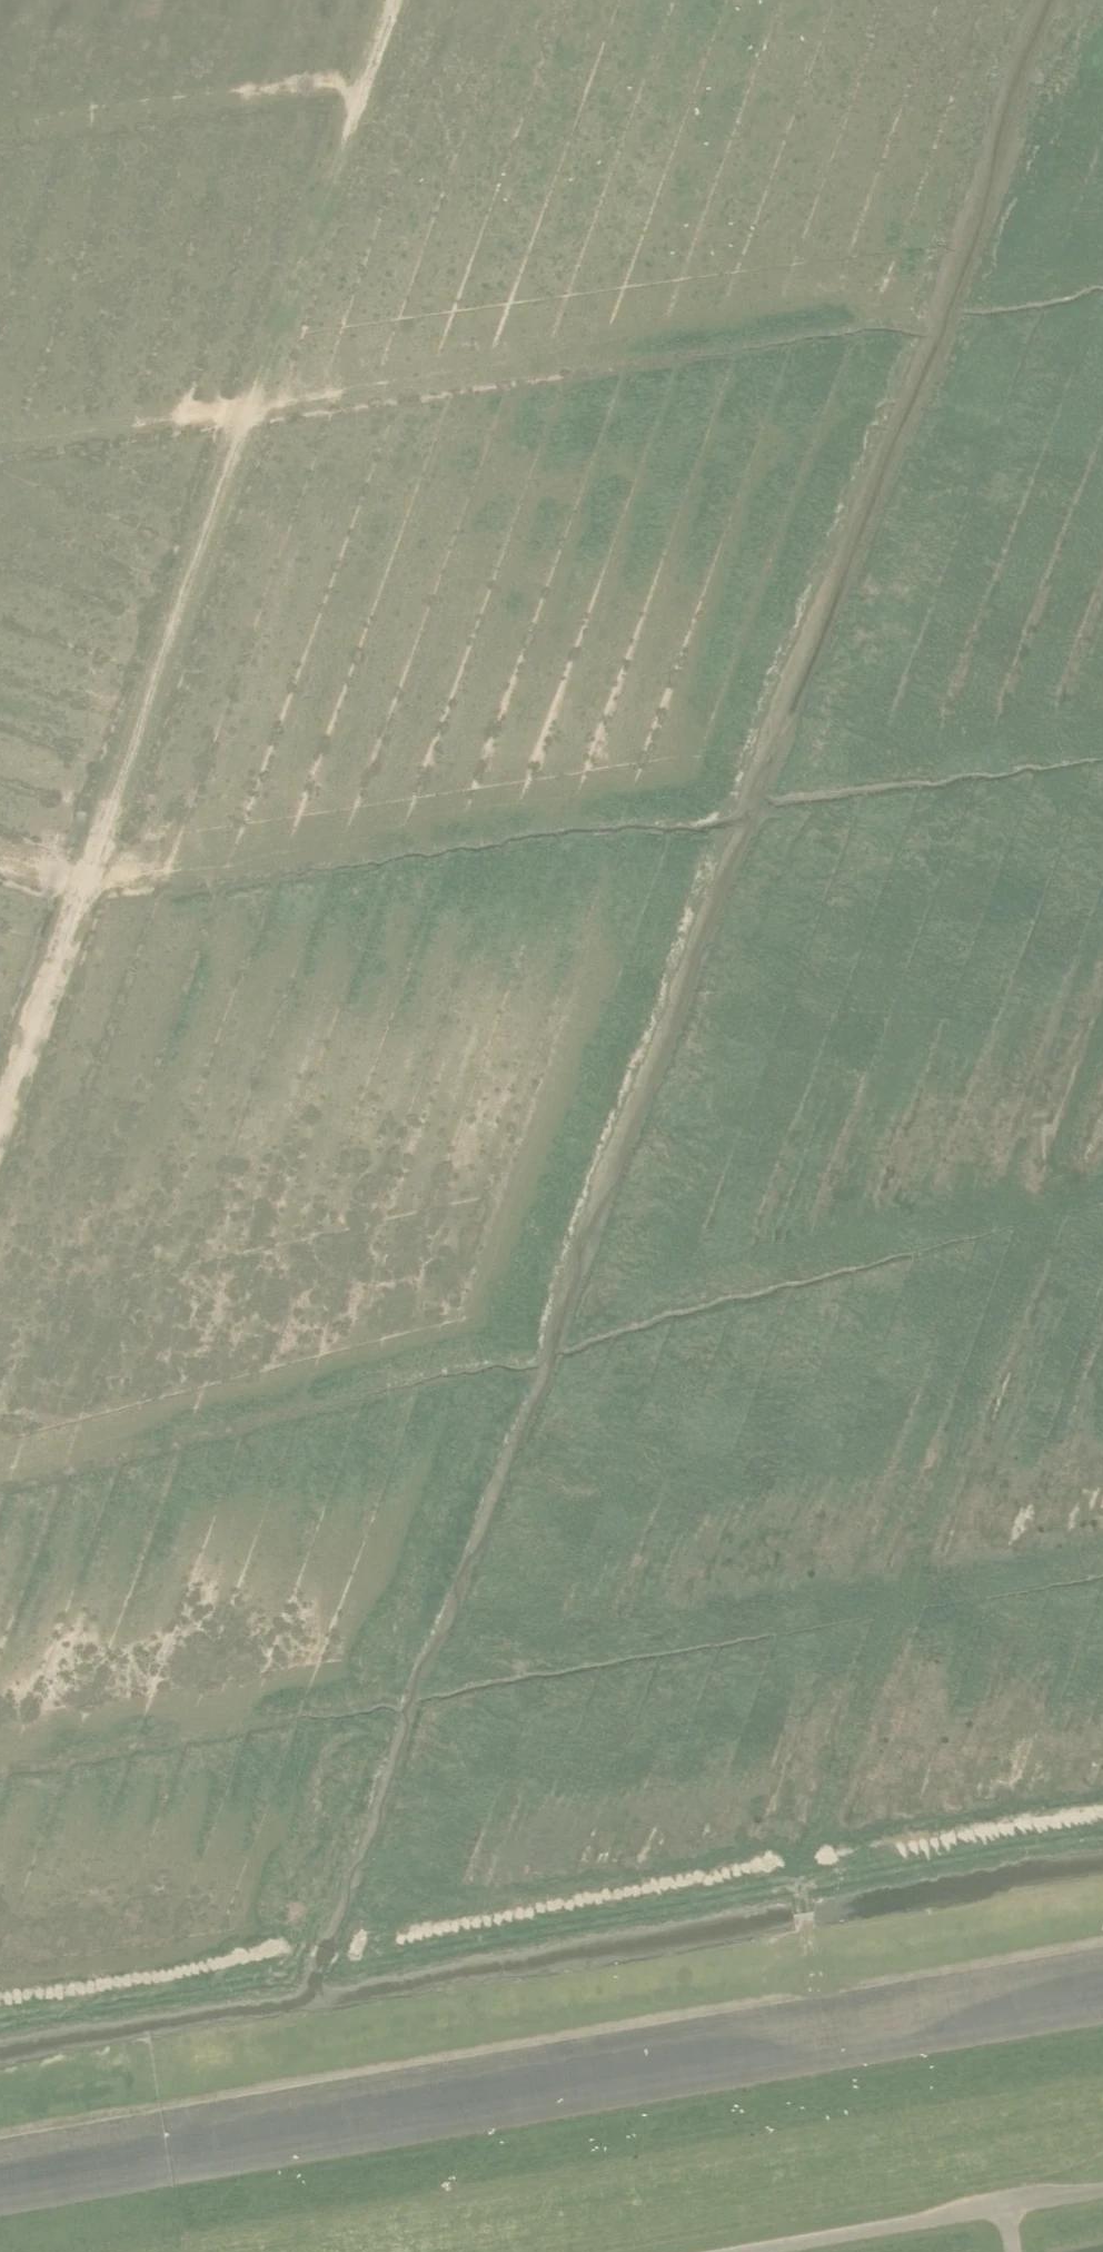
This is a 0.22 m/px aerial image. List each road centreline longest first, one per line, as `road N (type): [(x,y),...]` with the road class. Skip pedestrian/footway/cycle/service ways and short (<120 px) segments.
road 1 (track): [(0,2204),(1102,2011)]

